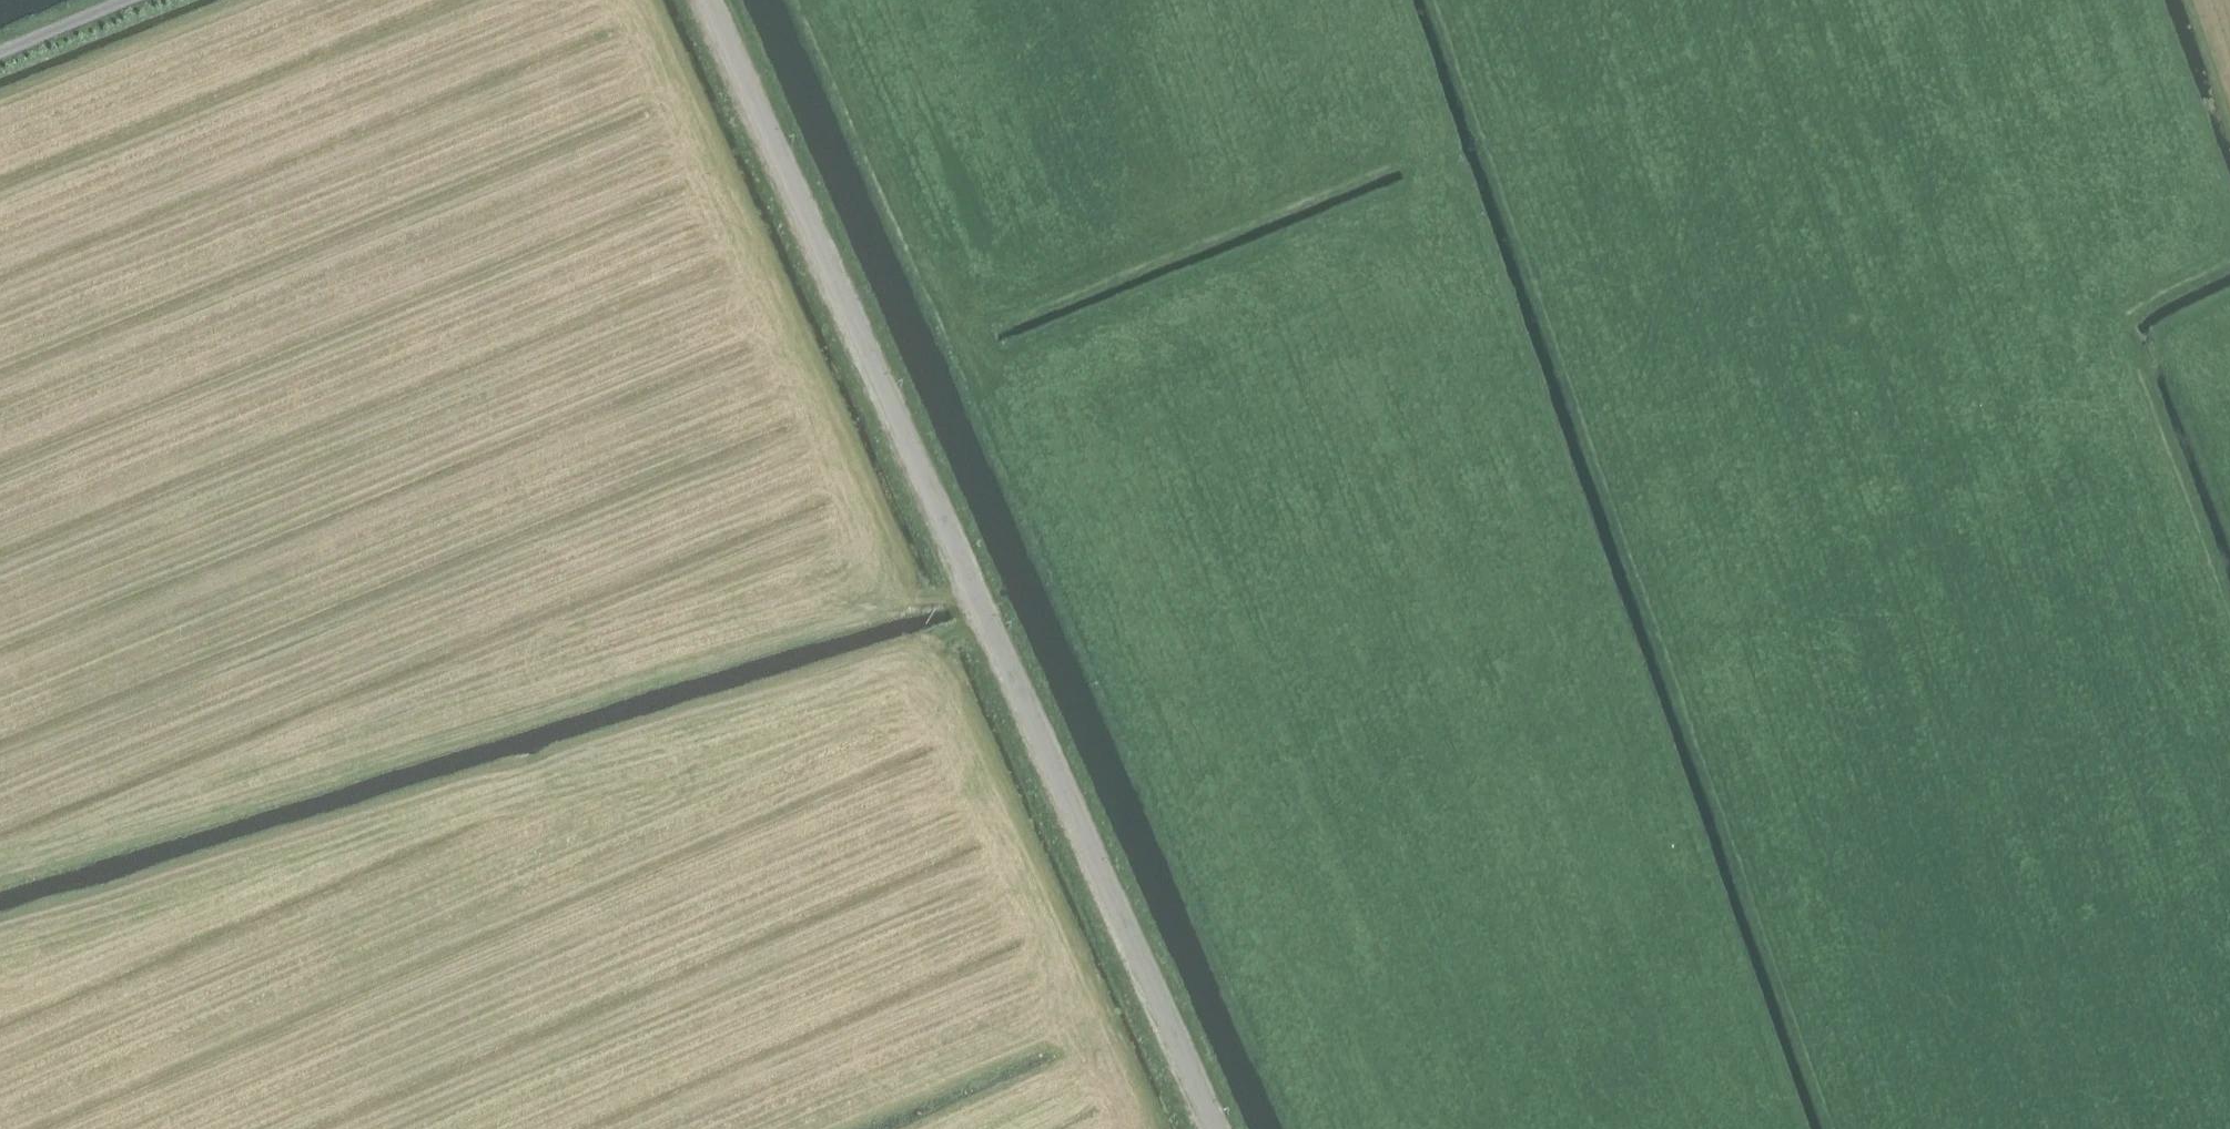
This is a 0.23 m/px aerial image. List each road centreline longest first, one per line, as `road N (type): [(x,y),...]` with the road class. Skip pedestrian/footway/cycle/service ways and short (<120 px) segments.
road 1 (tertiary): [(1217,1128),(709,0)]
road 2 (track): [(986,615),(0,940)]
road 3 (unclassified): [(126,0),(0,53)]

